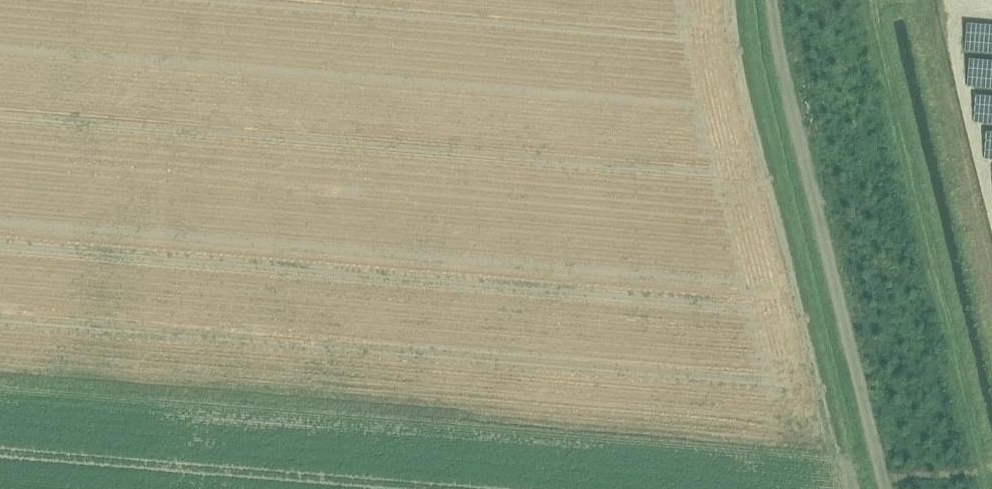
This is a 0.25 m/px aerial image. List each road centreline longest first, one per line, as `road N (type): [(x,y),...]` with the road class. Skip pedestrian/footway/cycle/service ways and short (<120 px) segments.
road 1 (track): [(868,0),(987,488)]
road 2 (track): [(876,488),(789,136),(766,0)]

